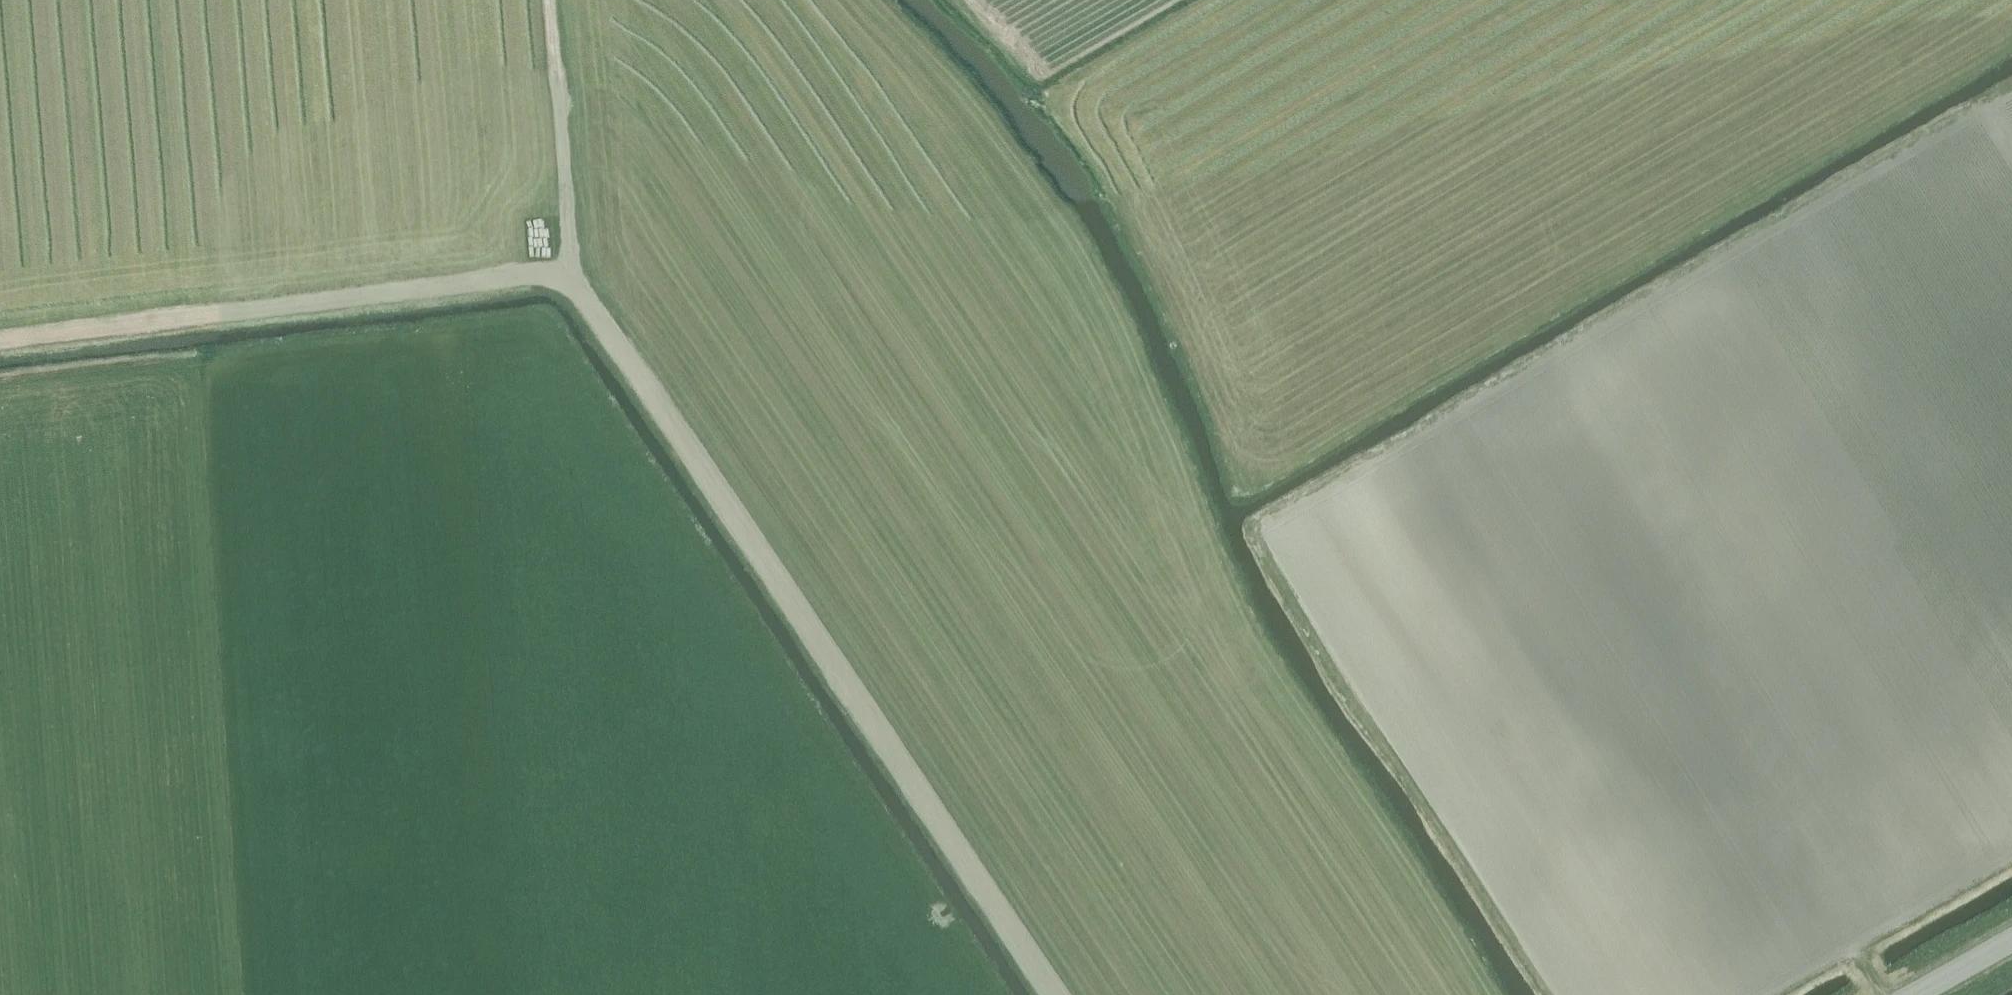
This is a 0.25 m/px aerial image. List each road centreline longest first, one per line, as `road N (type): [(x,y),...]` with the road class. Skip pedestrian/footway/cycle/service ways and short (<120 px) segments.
road 1 (track): [(534,0),(560,274),(1041,994)]

